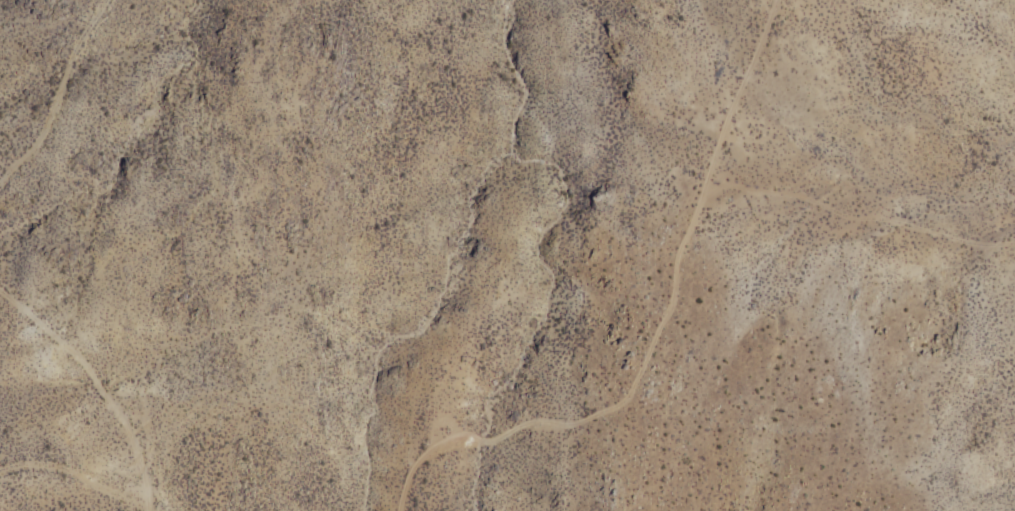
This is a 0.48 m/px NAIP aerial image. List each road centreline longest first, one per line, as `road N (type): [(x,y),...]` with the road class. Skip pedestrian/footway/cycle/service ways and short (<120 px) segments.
road 1 (track): [(399,510),(423,455),(567,427),(641,389),(671,315),(681,245),(779,0)]
road 2 (track): [(1014,233),(822,185),(711,168)]
road 3 (track): [(151,510),(122,416),(81,362),(0,291)]
road 4 (track): [(0,187),(45,137),(78,50),(109,0)]

